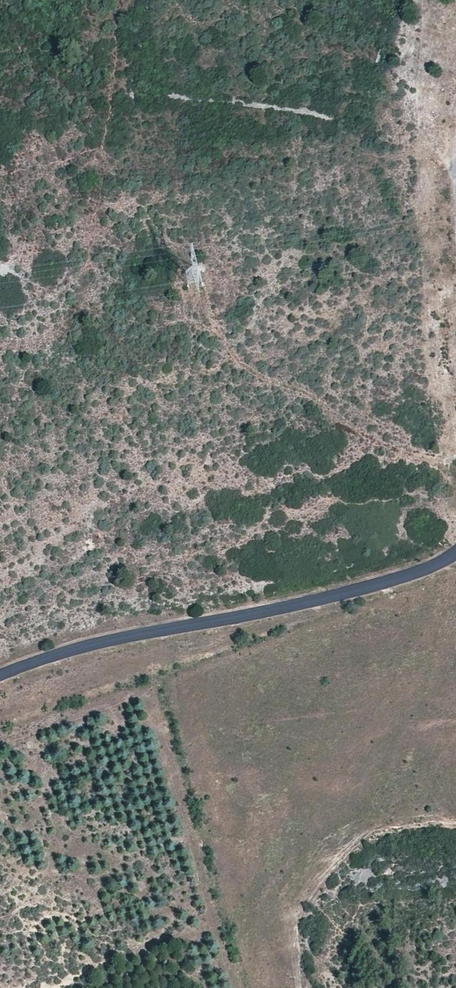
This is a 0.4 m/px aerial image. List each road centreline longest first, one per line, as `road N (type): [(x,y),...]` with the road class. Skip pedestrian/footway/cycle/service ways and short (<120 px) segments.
road 1 (tertiary): [(455,553),(306,602),(58,654),(0,677)]

